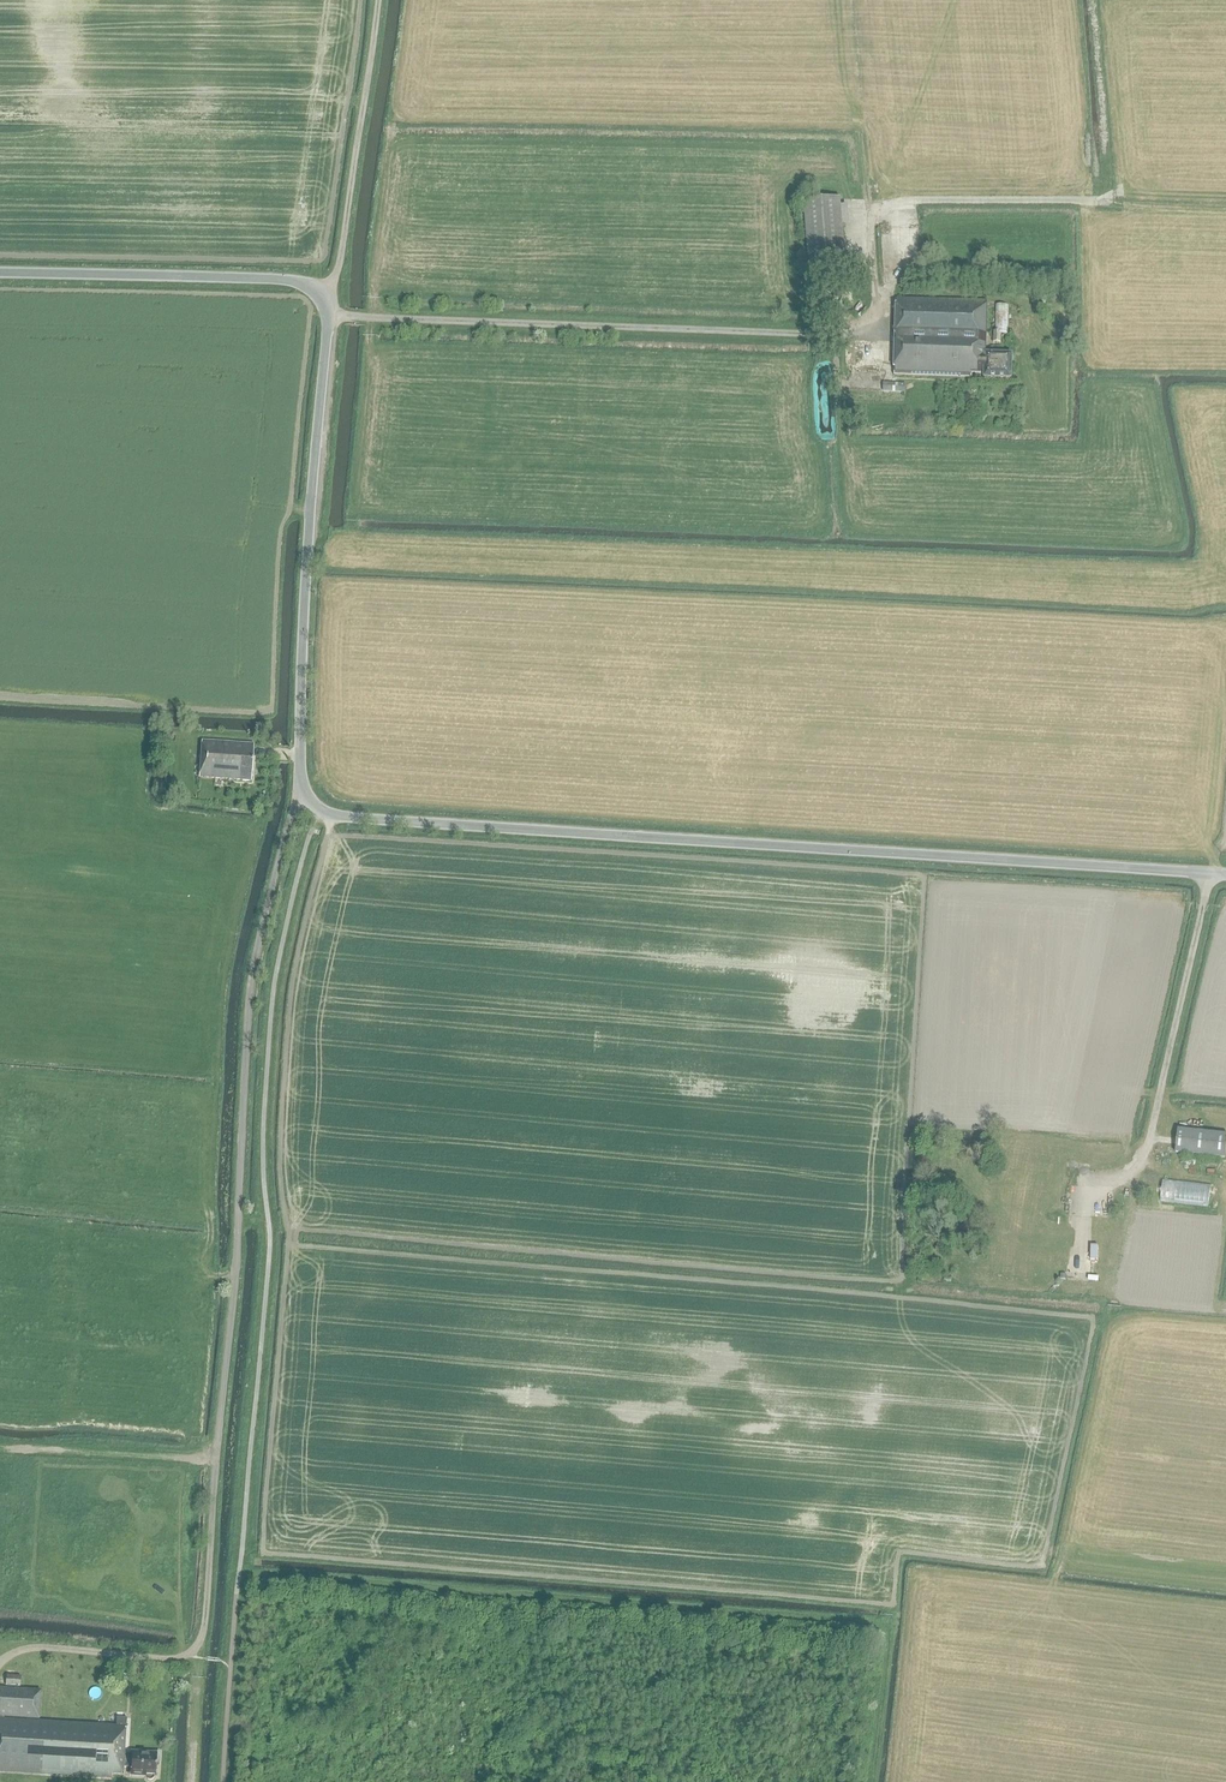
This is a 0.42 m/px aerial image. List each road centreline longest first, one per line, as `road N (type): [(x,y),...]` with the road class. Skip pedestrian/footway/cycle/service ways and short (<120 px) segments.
road 1 (tertiary): [(1225,874),(320,811),(305,796),(299,769),(307,538),(328,316),(322,294),(285,279),(0,273)]
road 2 (track): [(240,1573),(885,1626),(888,1607)]
road 3 (track): [(328,316),(858,336)]
road 4 (track): [(378,0),(338,268),(322,294)]

